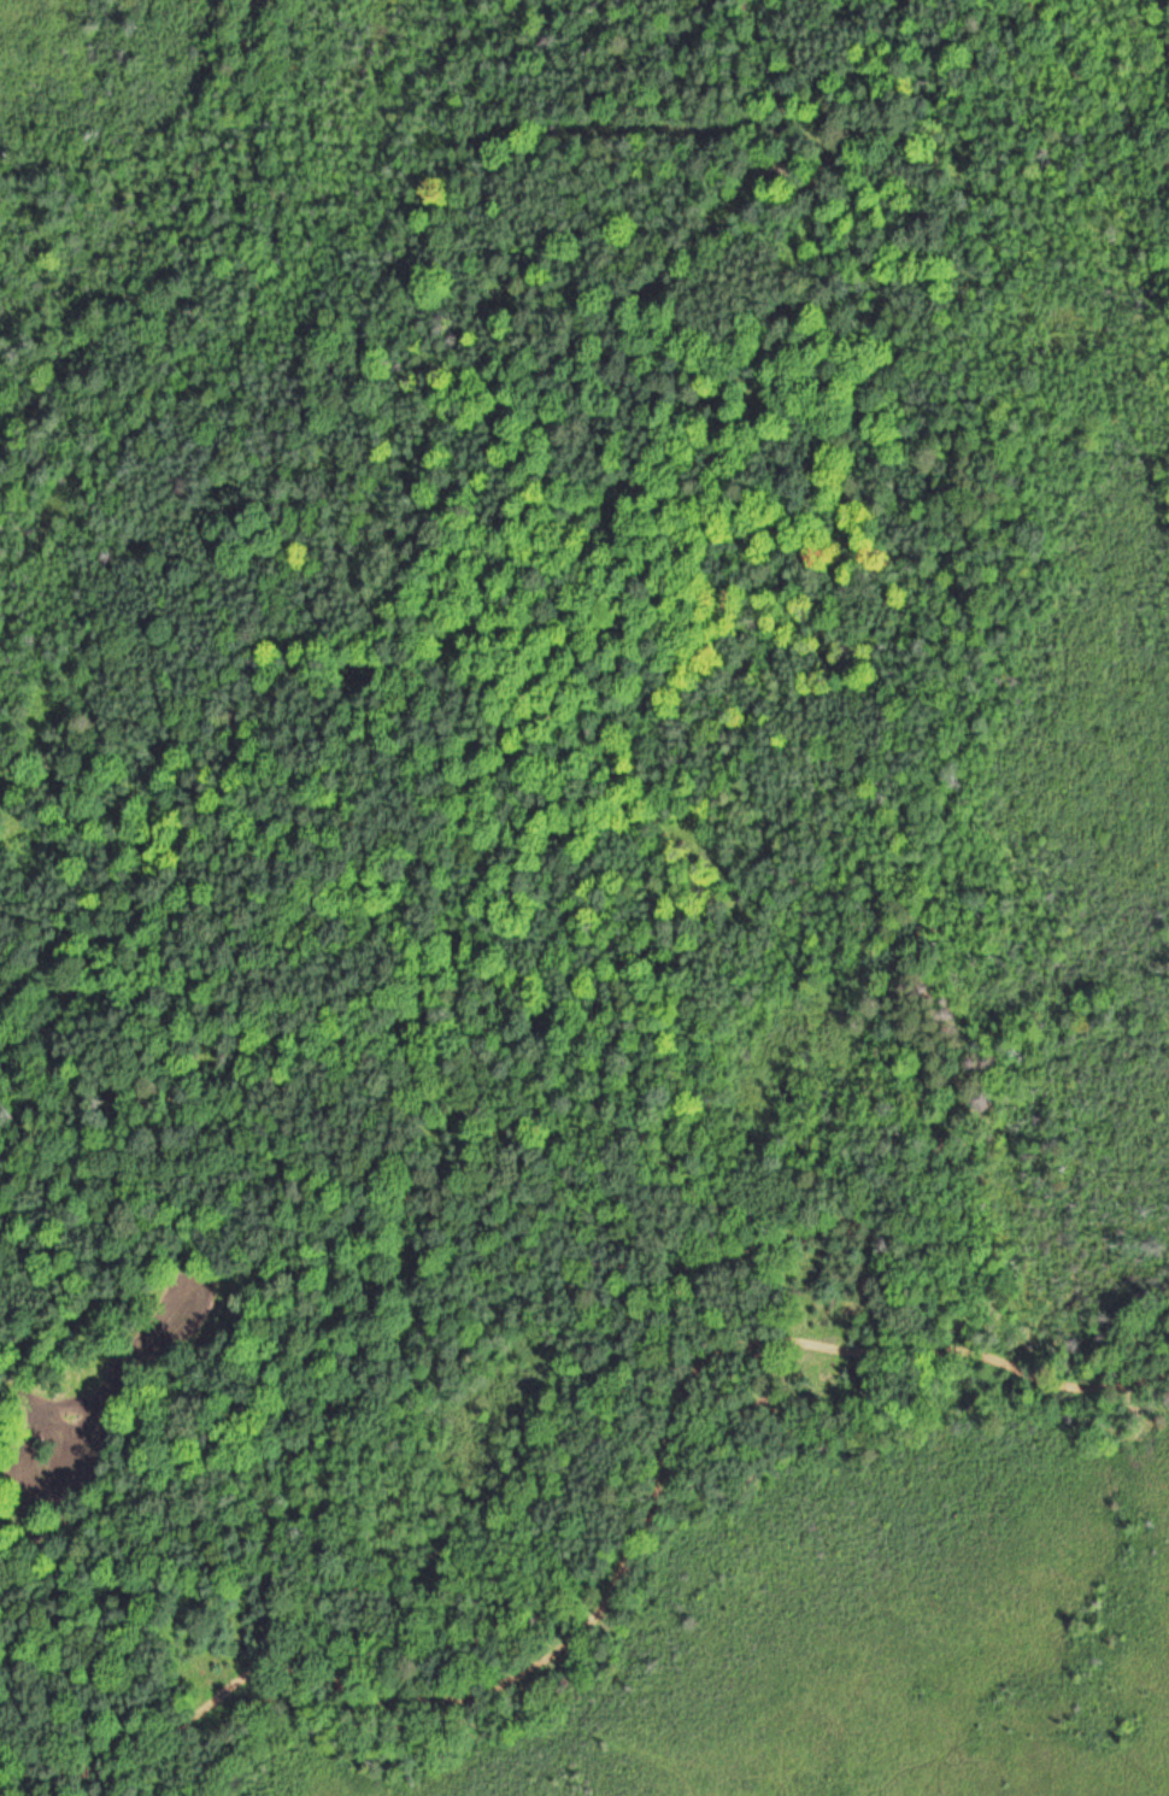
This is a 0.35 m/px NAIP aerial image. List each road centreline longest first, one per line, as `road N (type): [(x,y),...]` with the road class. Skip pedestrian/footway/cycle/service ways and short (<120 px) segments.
road 1 (track): [(1168,1362),(1149,1375),(1091,1389),(963,1344),(857,1350),(788,1339),(718,1355),(680,1387),(665,1490),(606,1604),(544,1666),(453,1694),(348,1679),(301,1662),(253,1667),(140,1763),(65,1779),(0,1762)]

